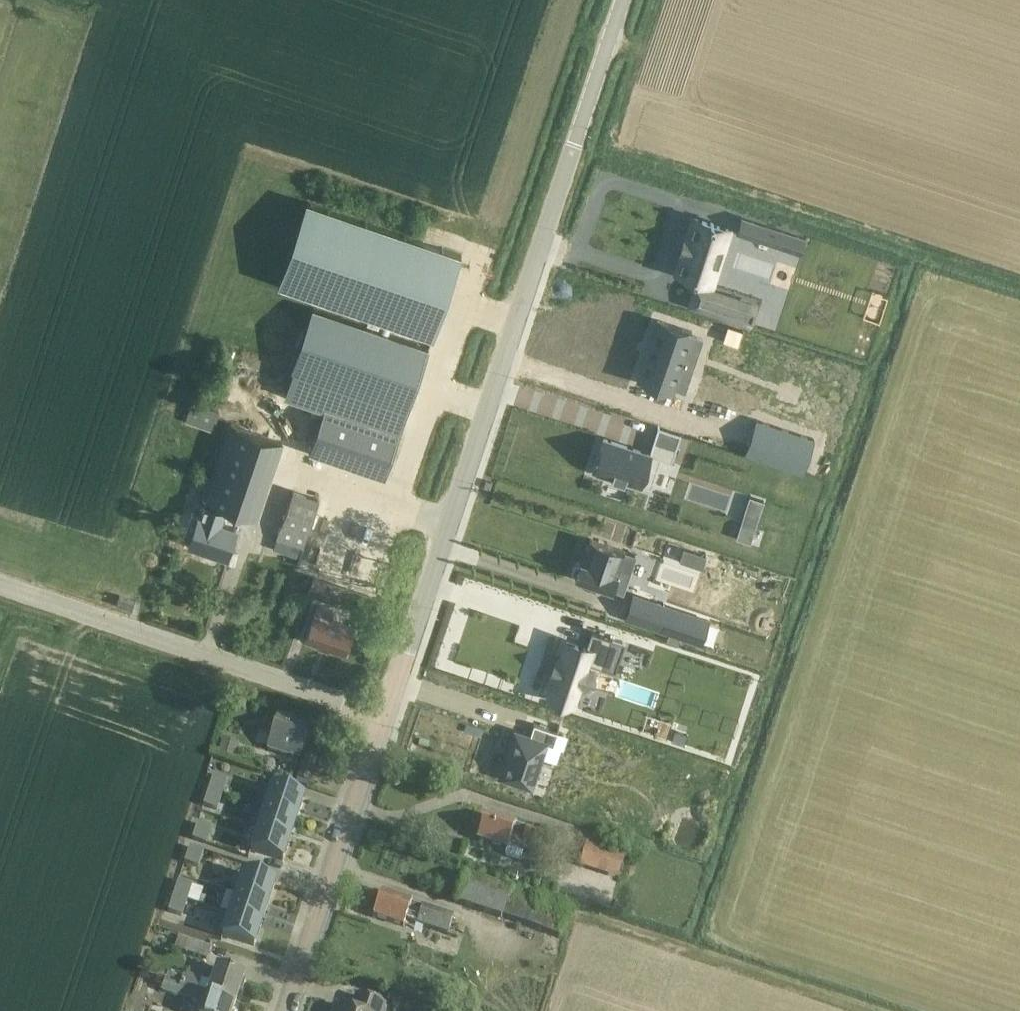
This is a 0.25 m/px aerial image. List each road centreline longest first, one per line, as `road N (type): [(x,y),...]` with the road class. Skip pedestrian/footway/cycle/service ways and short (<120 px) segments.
road 1 (tertiary): [(385,720),(623,0)]
road 2 (unclassified): [(385,720),(0,589)]
road 3 (tertiary): [(287,1010),(385,720)]

